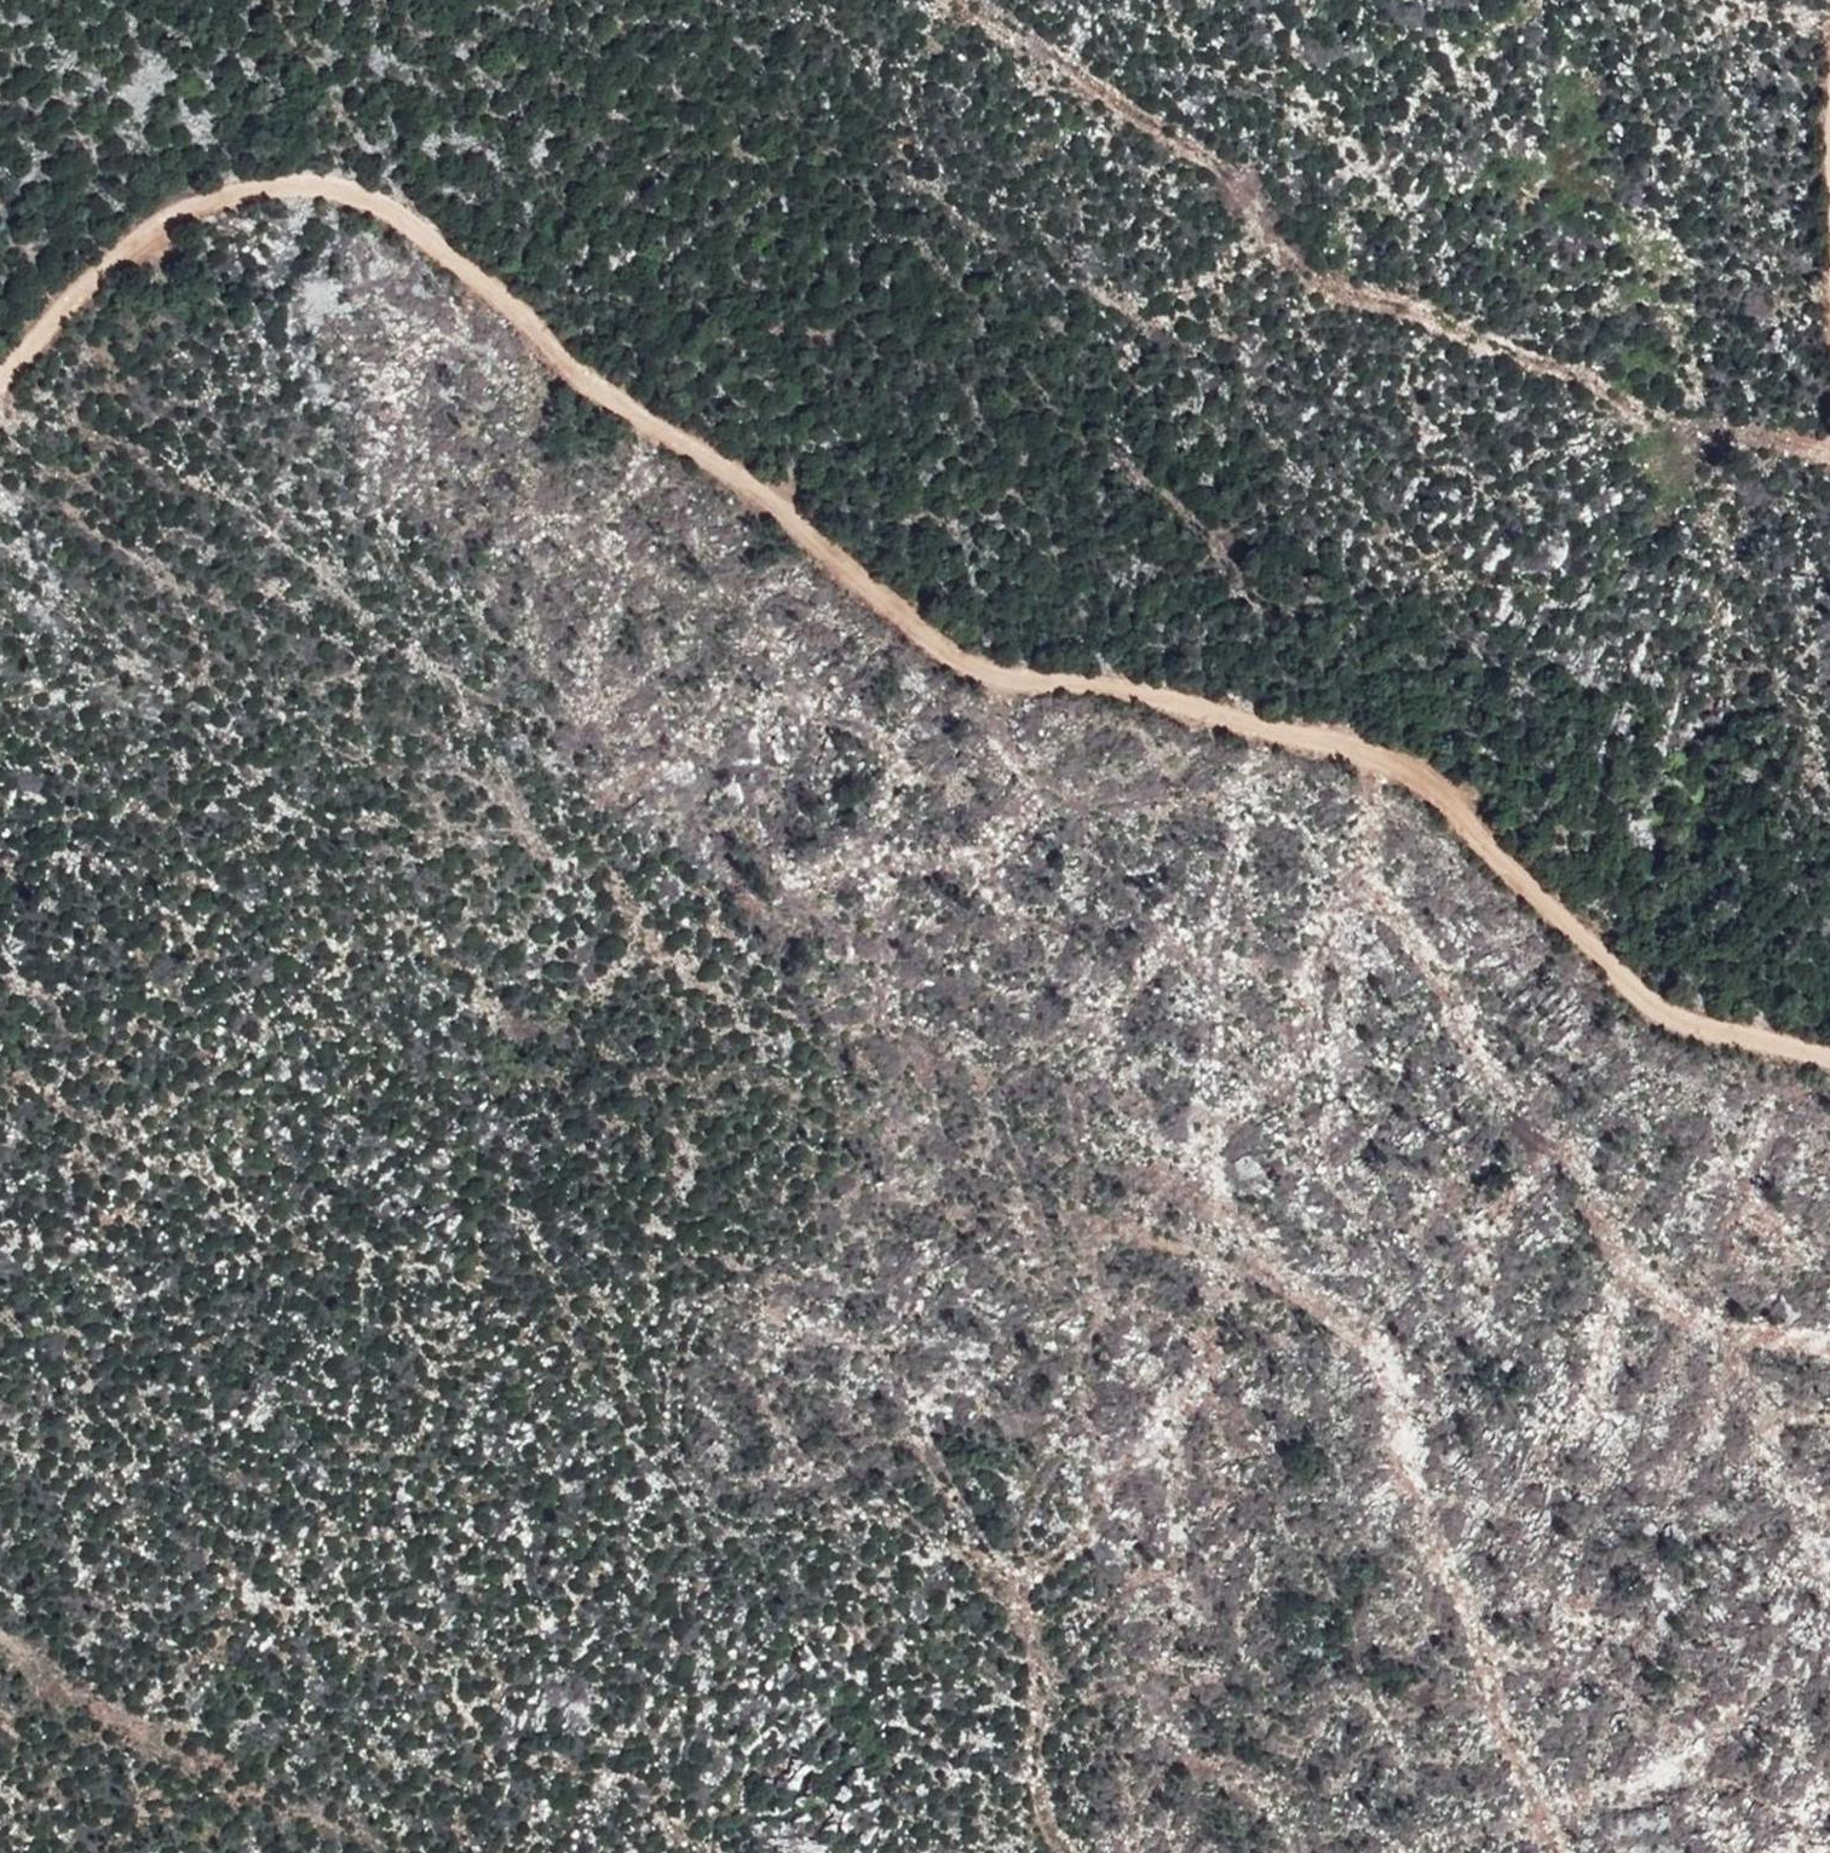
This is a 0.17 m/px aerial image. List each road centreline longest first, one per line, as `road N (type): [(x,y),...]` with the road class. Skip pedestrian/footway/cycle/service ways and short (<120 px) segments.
road 1 (track): [(0,378),(140,237),(224,199),(322,182),(397,215),(631,411),(978,675),(1174,695),(1407,774),(1650,1008),(1829,1064)]

